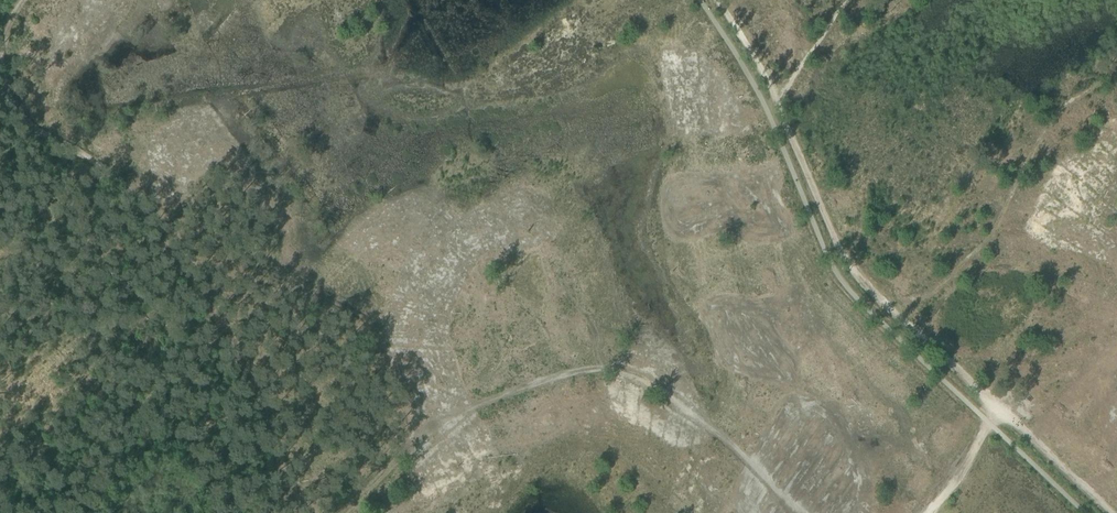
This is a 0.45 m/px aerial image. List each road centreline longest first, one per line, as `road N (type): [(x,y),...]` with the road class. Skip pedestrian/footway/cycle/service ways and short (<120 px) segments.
road 1 (track): [(0,68),(28,130),(94,161),(236,349),(269,425),(276,512)]
road 2 (track): [(1001,415),(853,272),(778,102)]
road 3 (track): [(1107,512),(1001,415)]

